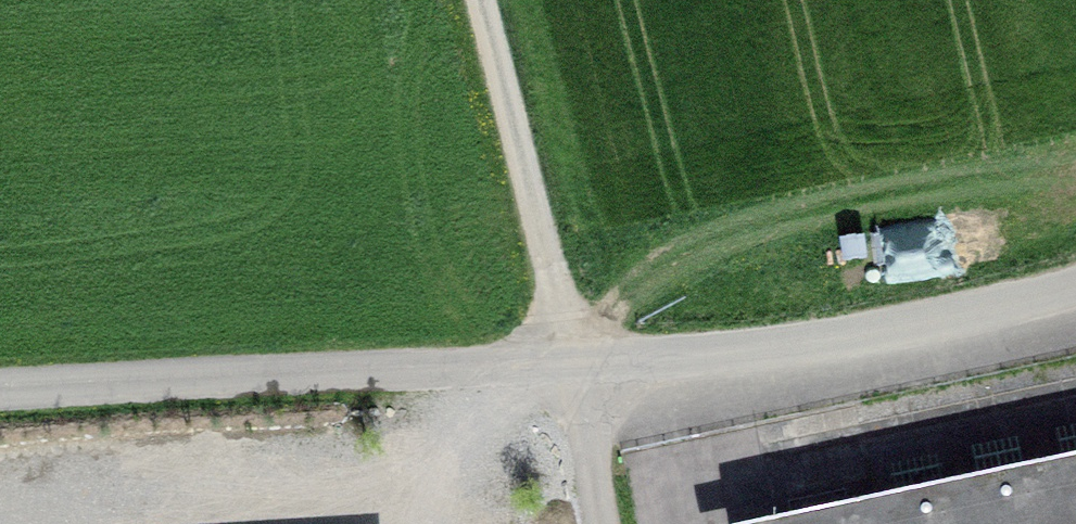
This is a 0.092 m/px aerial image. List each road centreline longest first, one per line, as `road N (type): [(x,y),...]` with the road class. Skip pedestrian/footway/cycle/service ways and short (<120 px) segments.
road 1 (unclassified): [(570,378),(0,405)]
road 2 (unclassified): [(1075,294),(862,347),(736,367),(570,378)]
road 3 (track): [(473,0),(570,378)]
road 4 (unclassified): [(570,378),(600,523)]

